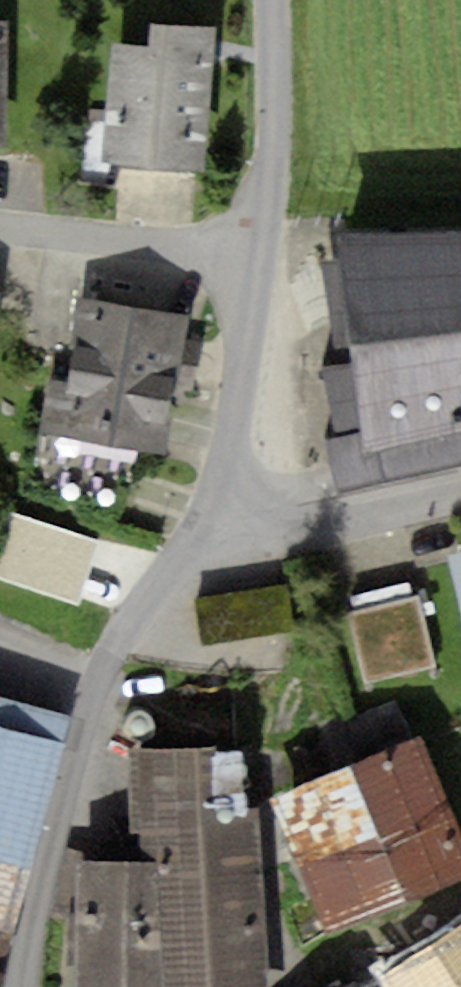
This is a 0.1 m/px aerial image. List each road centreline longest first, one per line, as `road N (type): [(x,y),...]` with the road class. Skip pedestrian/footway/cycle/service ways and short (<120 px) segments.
road 1 (residential): [(272,0),(271,172),(243,433),(196,545)]
road 2 (residential): [(27,986),(69,817),(124,672),(196,545)]
road 3 (residential): [(460,495),(196,545)]

